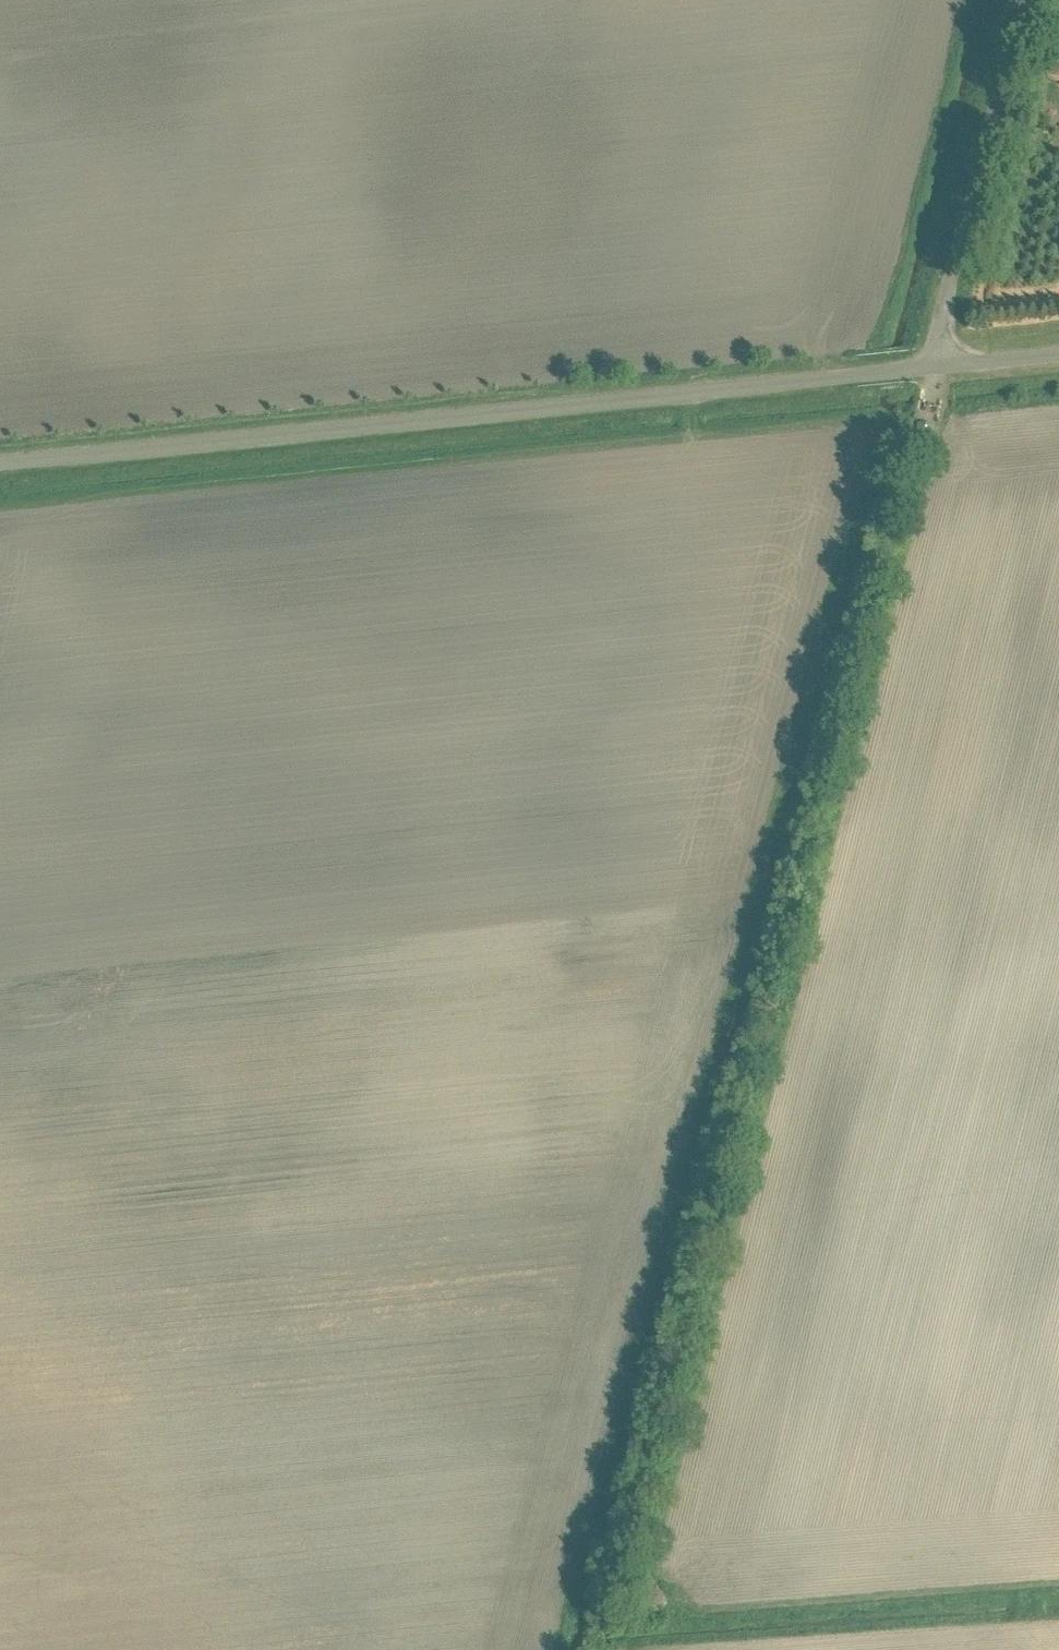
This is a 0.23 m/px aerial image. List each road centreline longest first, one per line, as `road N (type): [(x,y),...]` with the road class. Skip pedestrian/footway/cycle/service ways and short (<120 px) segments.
road 1 (residential): [(0,463),(939,367)]
road 2 (unclassified): [(939,367),(941,311),(1022,0)]
road 3 (residential): [(939,367),(1058,353)]

